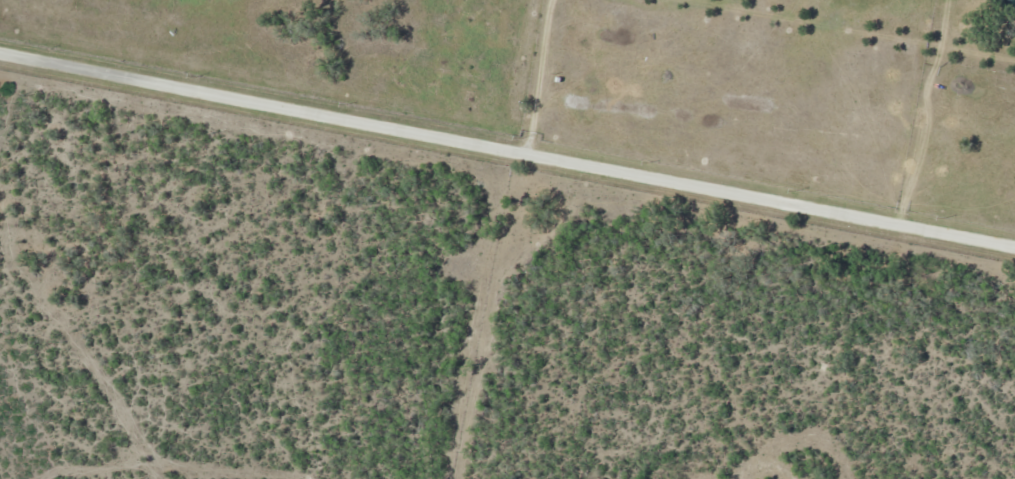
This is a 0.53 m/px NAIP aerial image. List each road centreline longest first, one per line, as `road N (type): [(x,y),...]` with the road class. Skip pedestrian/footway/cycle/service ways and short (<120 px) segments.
road 1 (residential): [(0,60),(1014,247)]

